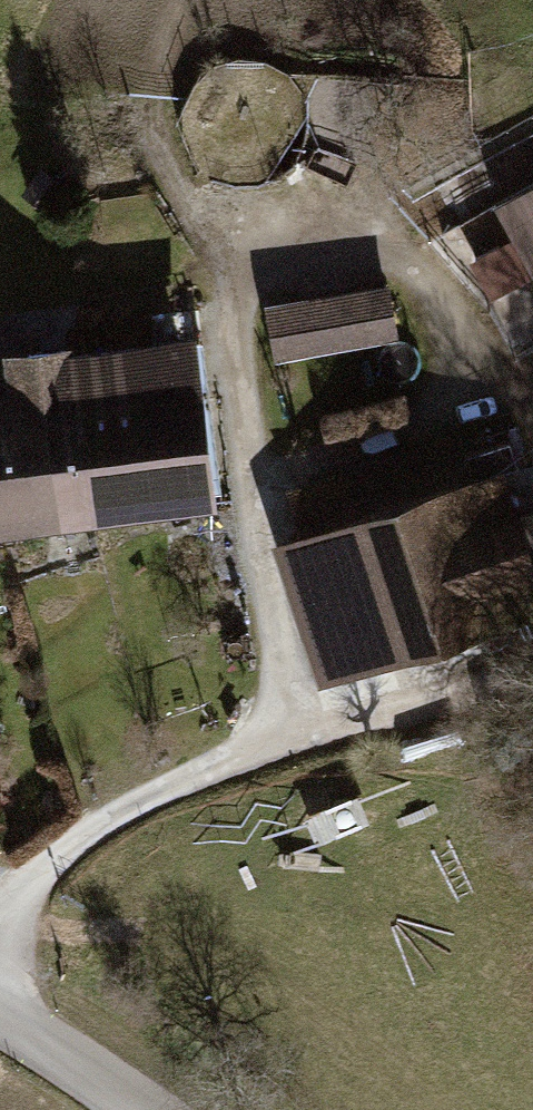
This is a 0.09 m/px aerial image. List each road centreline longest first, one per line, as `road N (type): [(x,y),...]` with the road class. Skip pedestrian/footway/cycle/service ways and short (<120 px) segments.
road 1 (residential): [(0,914),(52,858),(126,806),(532,650)]
road 2 (tertiary): [(0,1026),(134,1109)]

